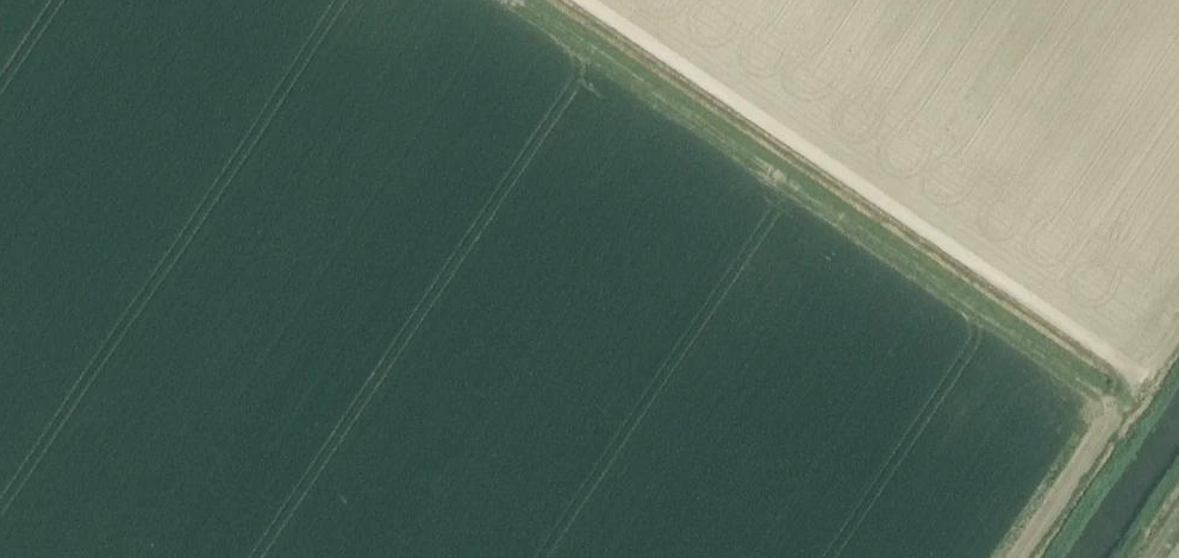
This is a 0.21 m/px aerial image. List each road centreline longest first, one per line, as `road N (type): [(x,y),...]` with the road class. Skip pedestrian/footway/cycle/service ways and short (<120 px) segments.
road 1 (track): [(1135,373),(583,0)]

